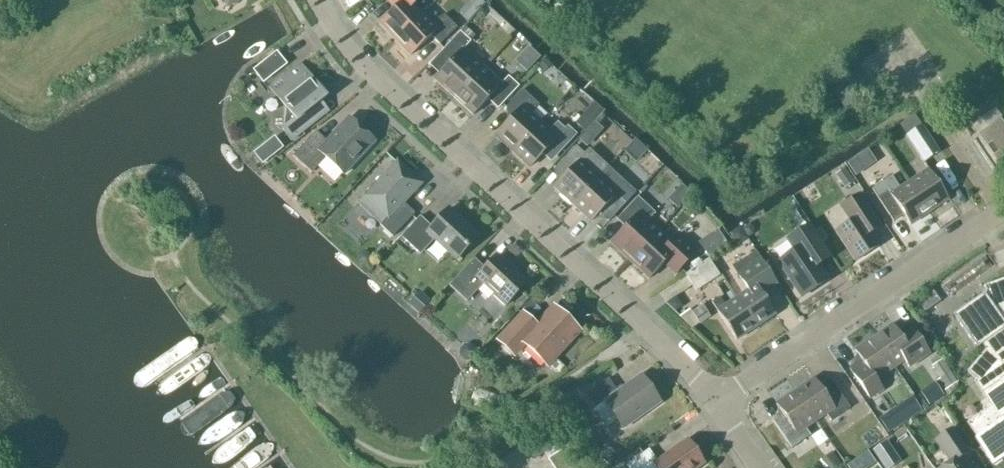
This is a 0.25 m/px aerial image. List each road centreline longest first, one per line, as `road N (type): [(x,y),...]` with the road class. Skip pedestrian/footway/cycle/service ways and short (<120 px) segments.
road 1 (residential): [(715,400),(370,66),(317,0)]
road 2 (residential): [(715,400),(998,209),(925,100)]

